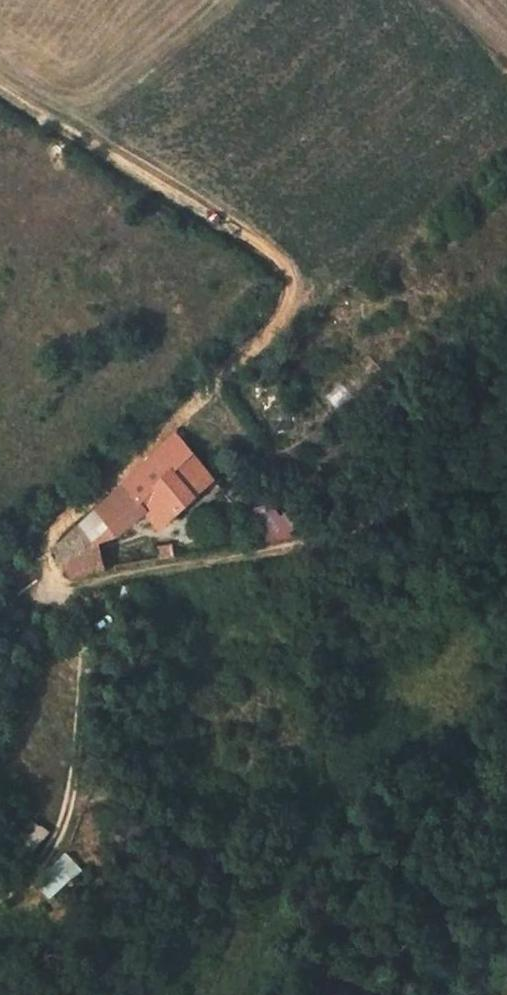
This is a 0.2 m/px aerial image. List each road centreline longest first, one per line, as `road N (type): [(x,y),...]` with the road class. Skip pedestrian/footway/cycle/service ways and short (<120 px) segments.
road 1 (track): [(506,451),(316,545),(49,596),(36,551),(285,311),(282,270),(0,95)]
road 2 (track): [(0,873),(56,850),(78,737),(81,645),(49,596)]

